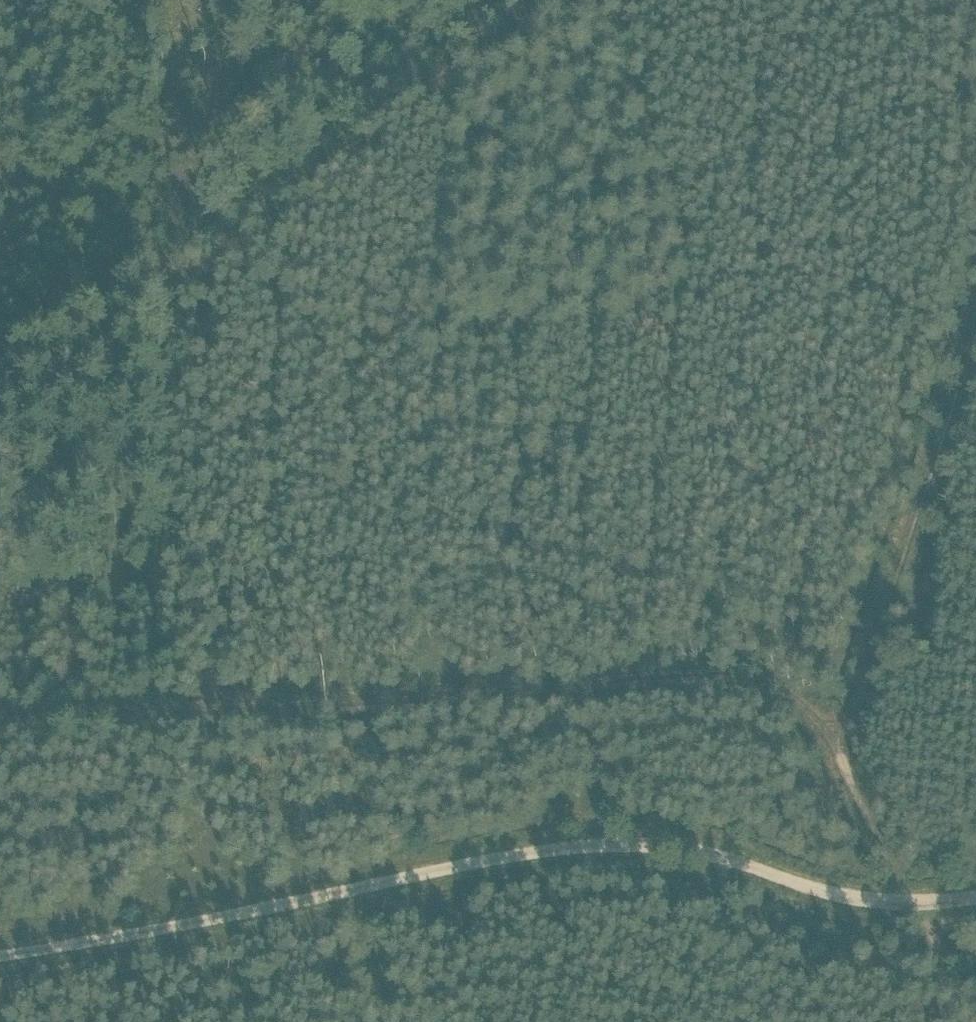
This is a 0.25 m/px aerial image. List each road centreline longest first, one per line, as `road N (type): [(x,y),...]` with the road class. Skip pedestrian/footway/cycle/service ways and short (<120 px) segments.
road 1 (track): [(0,958),(665,842),(923,914)]
road 2 (track): [(0,738),(493,701),(784,690),(811,731)]
road 3 (track): [(975,277),(835,717),(811,731)]
road 4 (track): [(233,0),(163,257),(0,358)]
road 5 (track): [(923,914),(811,731)]

